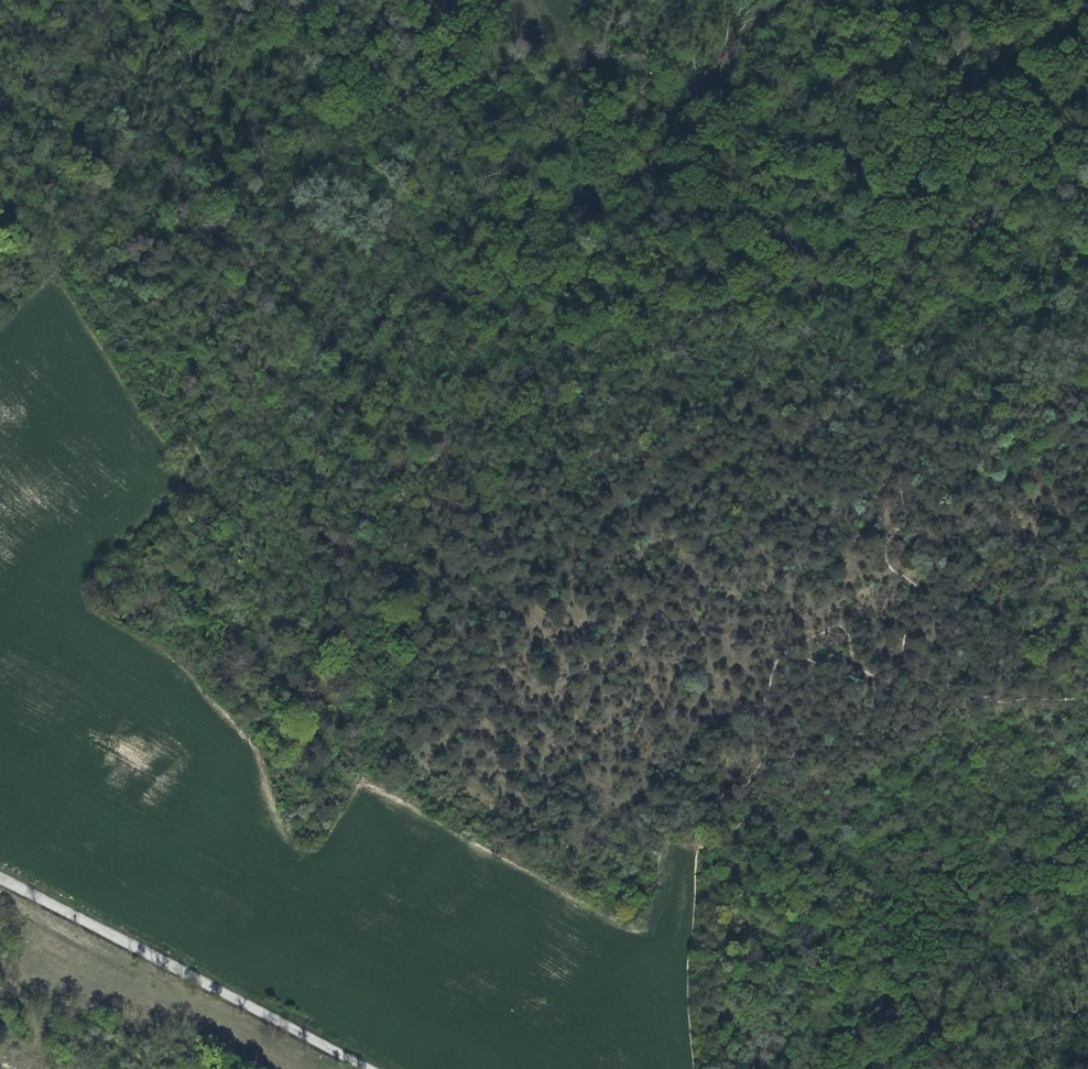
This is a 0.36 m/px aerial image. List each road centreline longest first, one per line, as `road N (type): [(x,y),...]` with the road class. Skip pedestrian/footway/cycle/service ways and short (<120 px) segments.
road 1 (track): [(0,72),(88,279),(172,406),(252,503),(281,513),(345,511),(766,408),(865,427),(1087,422)]
road 2 (track): [(1087,1052),(1050,1060),(994,1046),(885,940),(811,885),(729,842),(719,799)]
road 3 (track): [(0,879),(369,1068)]

